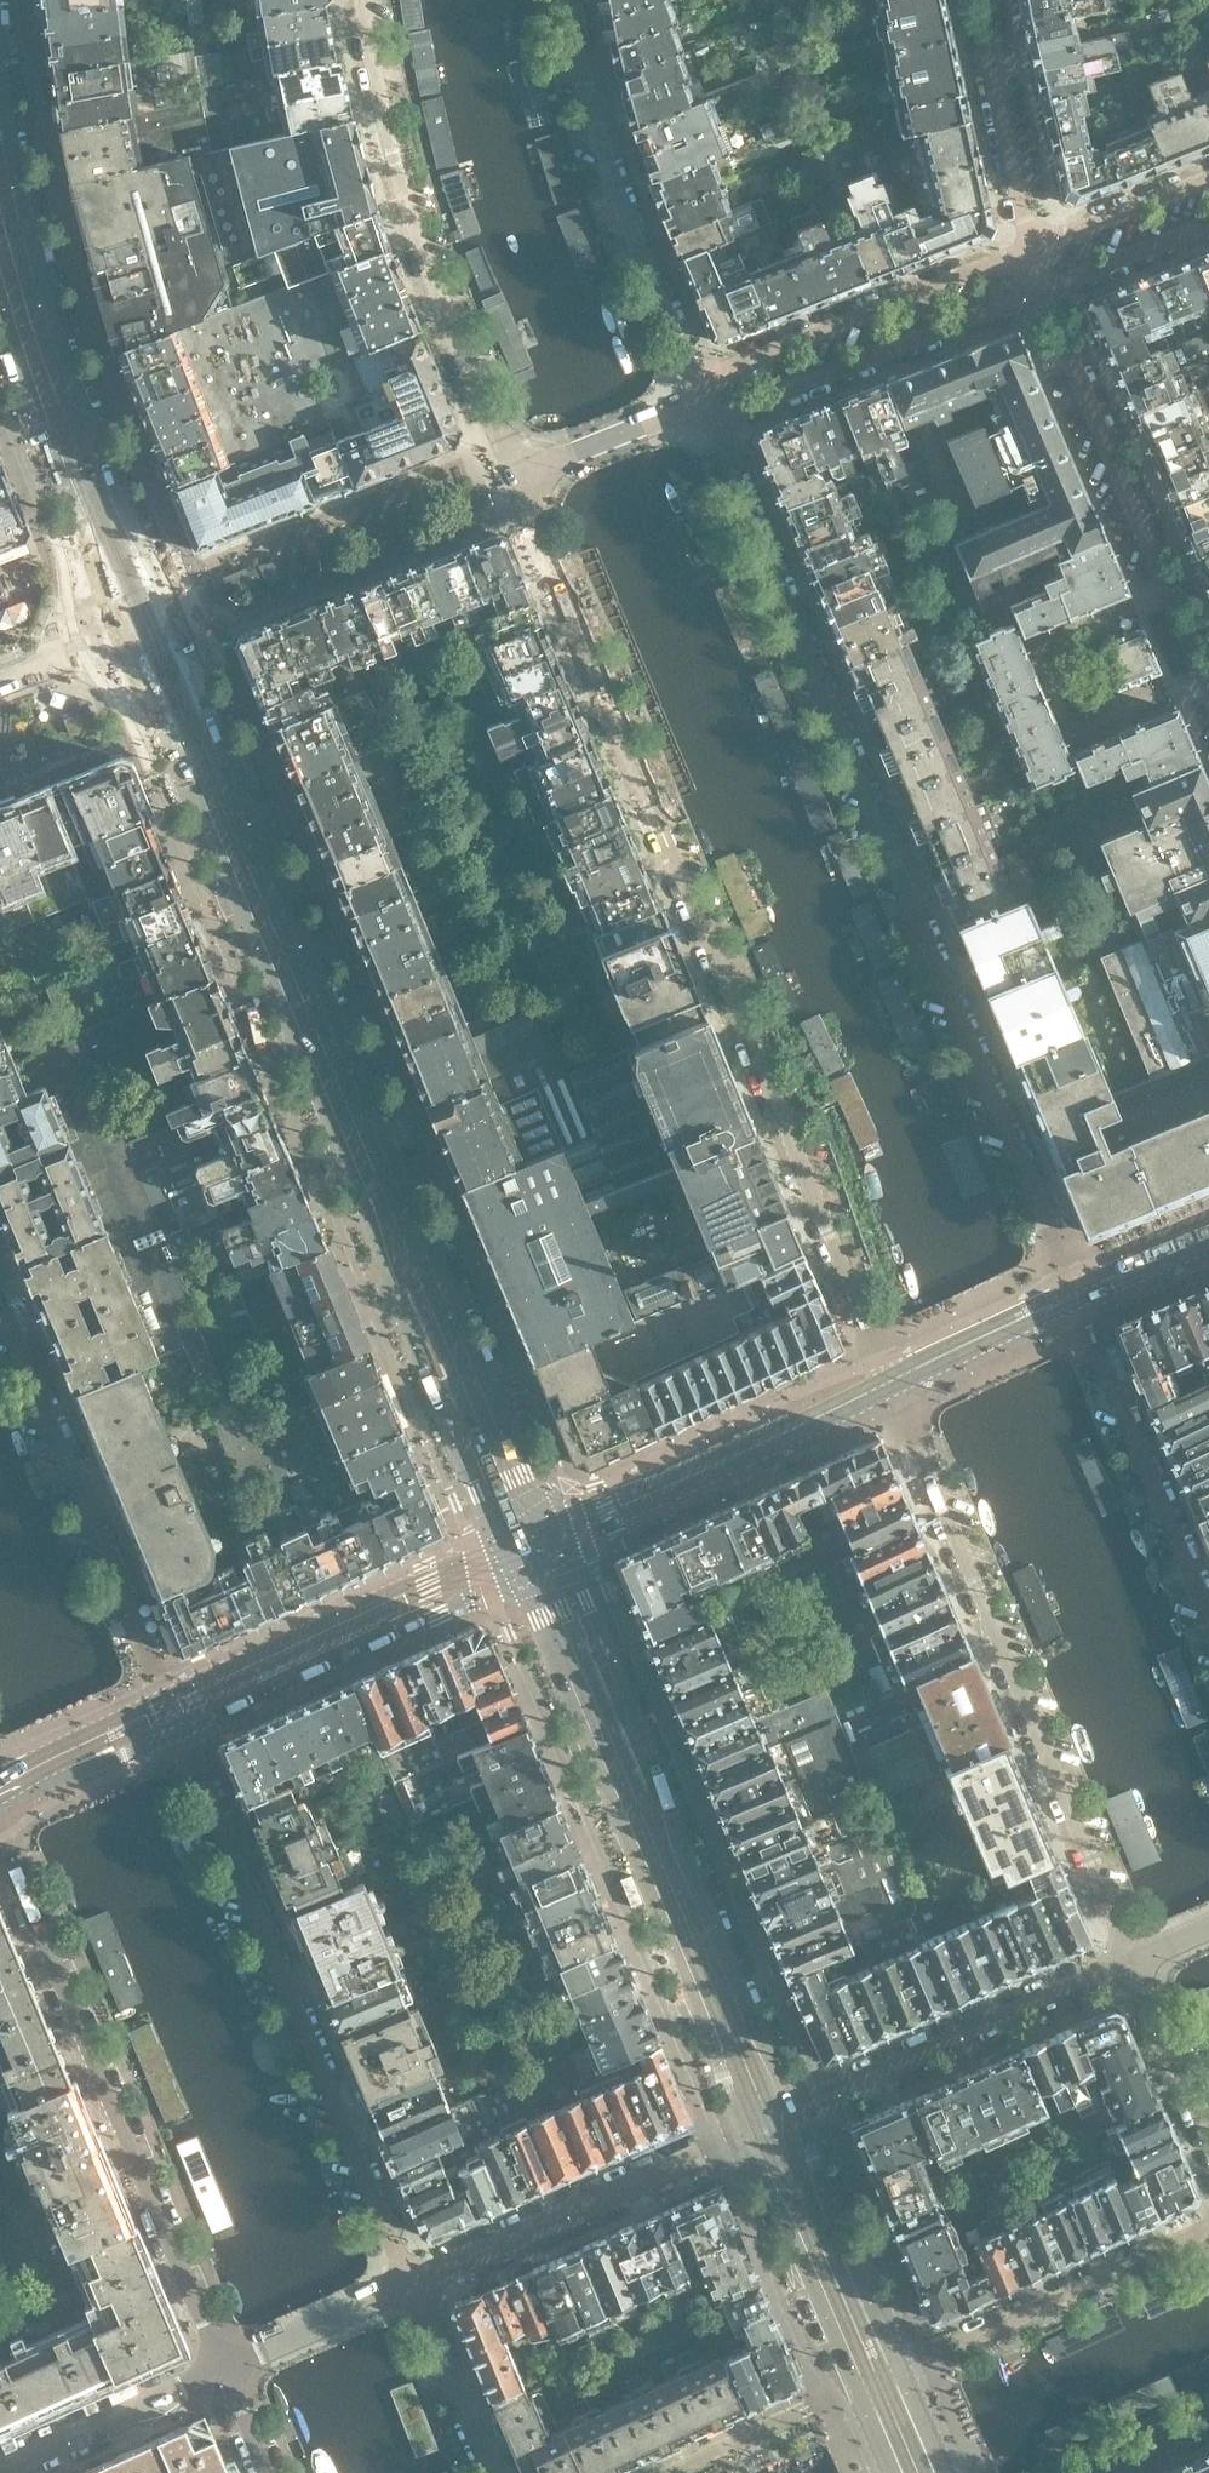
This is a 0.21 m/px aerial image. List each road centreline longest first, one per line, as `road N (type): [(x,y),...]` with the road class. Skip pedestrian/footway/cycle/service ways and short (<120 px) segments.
road 1 (tertiary): [(119,636),(342,1145),(395,1297),(507,1554)]
road 2 (tertiary): [(554,1534),(521,1470),(171,618)]
road 3 (residential): [(510,484),(883,1385)]
road 4 (residential): [(1082,1290),(708,400)]
road 5 (residential): [(883,1385),(1126,1965)]
road 6 (tertiary): [(792,2107),(554,1534)]
road 7 (residential): [(416,2287),(181,1730)]
road 8 (tertiary): [(516,1578),(744,2131)]
road 9 (tertiary): [(171,618),(46,288),(0,56)]
road 10 (residential): [(0,1832),(224,2371)]
road 11 (residential): [(361,0),(401,210),(510,484)]
road 12 (residential): [(1042,270),(1208,692)]
road 13 (residential): [(708,400),(631,210),(576,0)]
road 14 (residential): [(168,1703),(0,1316)]
road 15 (tertiary): [(168,1703),(507,1554)]
road 16 (tertiary): [(181,1730),(516,1578)]
road 17 (tertiary): [(0,291),(119,636)]
road 18 (residential): [(416,2287),(744,2131)]
road 19 (residential): [(1126,1965),(792,2107)]
road 20 (tertiary): [(554,1534),(883,1385)]
road 21 (residential): [(708,400),(1042,270)]
road 22 (residential): [(1208,1608),(1082,1290)]
road 23 (unclassified): [(1202,2234),(899,2369)]
road 24 (tertiary): [(899,2369),(792,2107)]
road 25 (tertiary): [(744,2131),(855,2386)]
road 26 (residential): [(1042,270),(982,0)]
road 27 (residential): [(224,2371),(0,2465)]
road 28 (tertiary): [(883,1385),(1082,1290)]
road 29 (residential): [(510,484),(708,400)]
road 30 (residential): [(1126,1965),(1208,2160)]
road 31 (residential): [(416,2287),(224,2371)]
road 32 (residential): [(502,2472),(416,2287)]
road 33 (residential): [(1042,270),(1208,203)]
road 34 (residential): [(838,2395),(677,2472)]
road 35 (tertiary): [(1082,1290),(1208,1237)]
road 36 (tertiary): [(57,1771),(108,1730),(168,1703)]
road 37 (tertiary): [(57,1771),(181,1730)]
road 38 (residential): [(0,684),(119,636)]
road 39 (residential): [(1095,2472),(1208,2424)]

